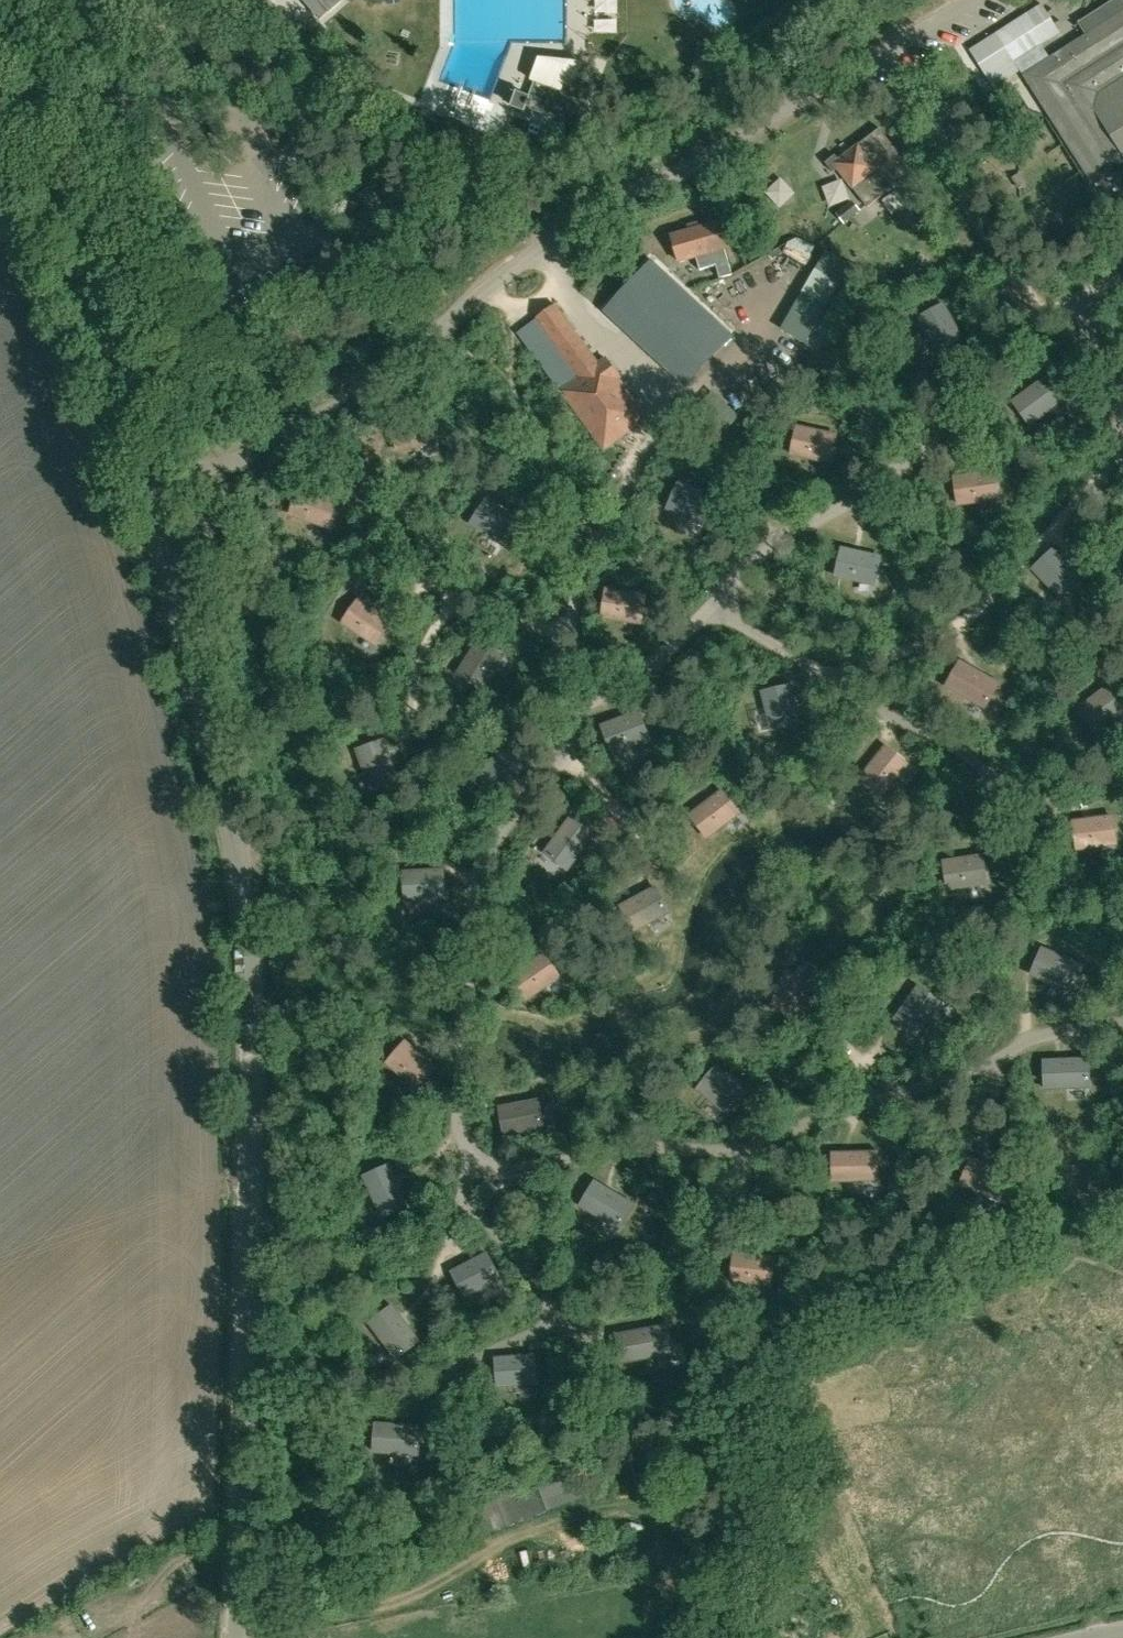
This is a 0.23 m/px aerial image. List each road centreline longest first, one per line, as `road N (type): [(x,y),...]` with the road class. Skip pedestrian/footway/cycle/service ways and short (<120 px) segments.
road 1 (unclassified): [(235,1637),(245,1404),(246,953),(144,481)]
road 2 (unclassified): [(144,481),(251,454),(317,417),(405,358),(600,203),(693,168),(973,0)]
road 3 (unclassified): [(144,481),(0,49)]

